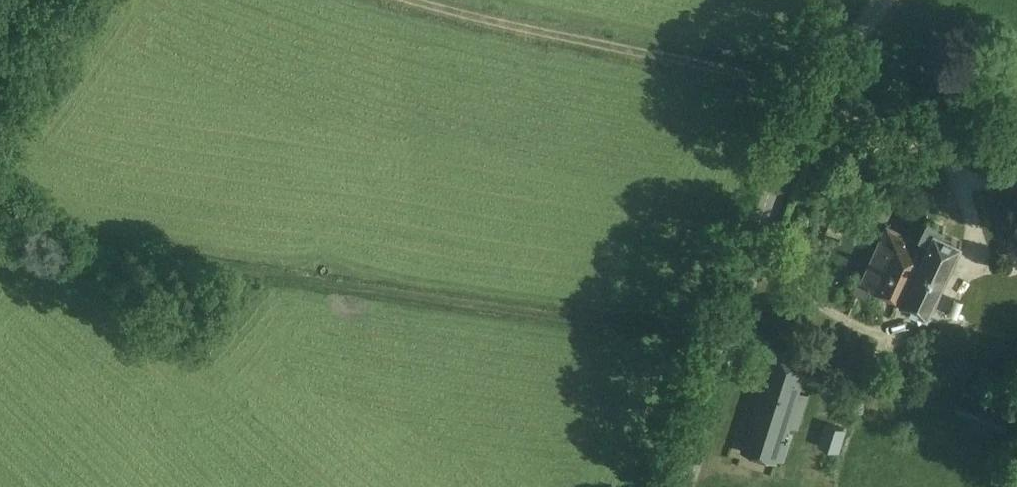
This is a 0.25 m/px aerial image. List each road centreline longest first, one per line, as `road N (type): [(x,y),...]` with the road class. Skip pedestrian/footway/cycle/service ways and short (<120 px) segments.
road 1 (track): [(724,337),(0,227)]
road 2 (tertiary): [(674,486),(811,85),(879,0)]
road 3 (track): [(811,85),(414,0)]

